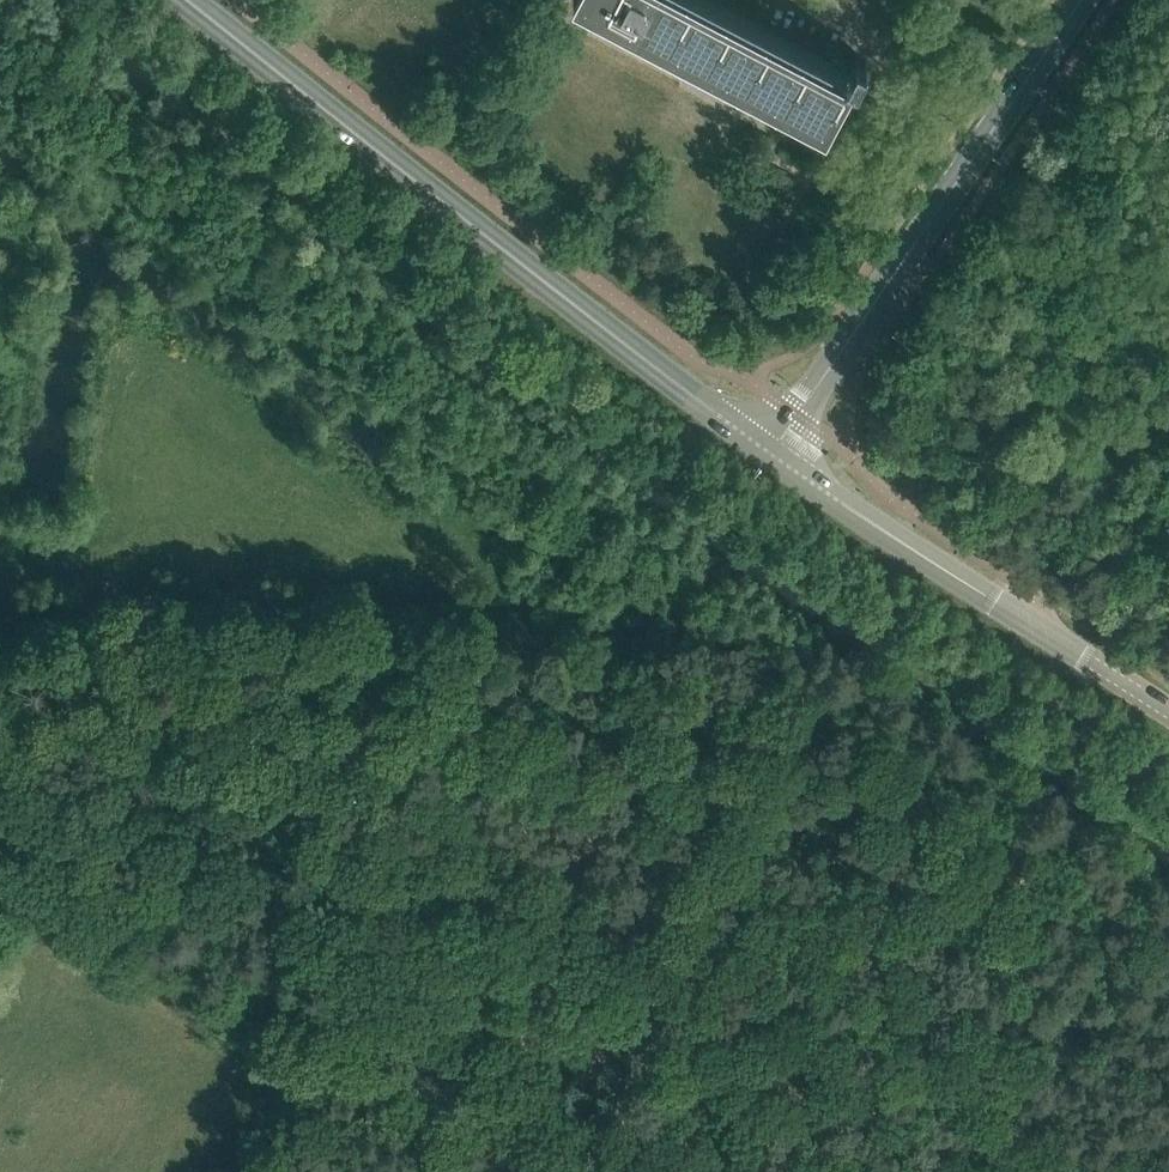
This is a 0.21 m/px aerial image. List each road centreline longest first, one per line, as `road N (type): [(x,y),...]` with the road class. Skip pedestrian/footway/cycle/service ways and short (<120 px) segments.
road 1 (secondary): [(767,450),(187,0)]
road 2 (secondary): [(767,450),(1078,0)]
road 3 (tertiary): [(1168,711),(767,450)]

